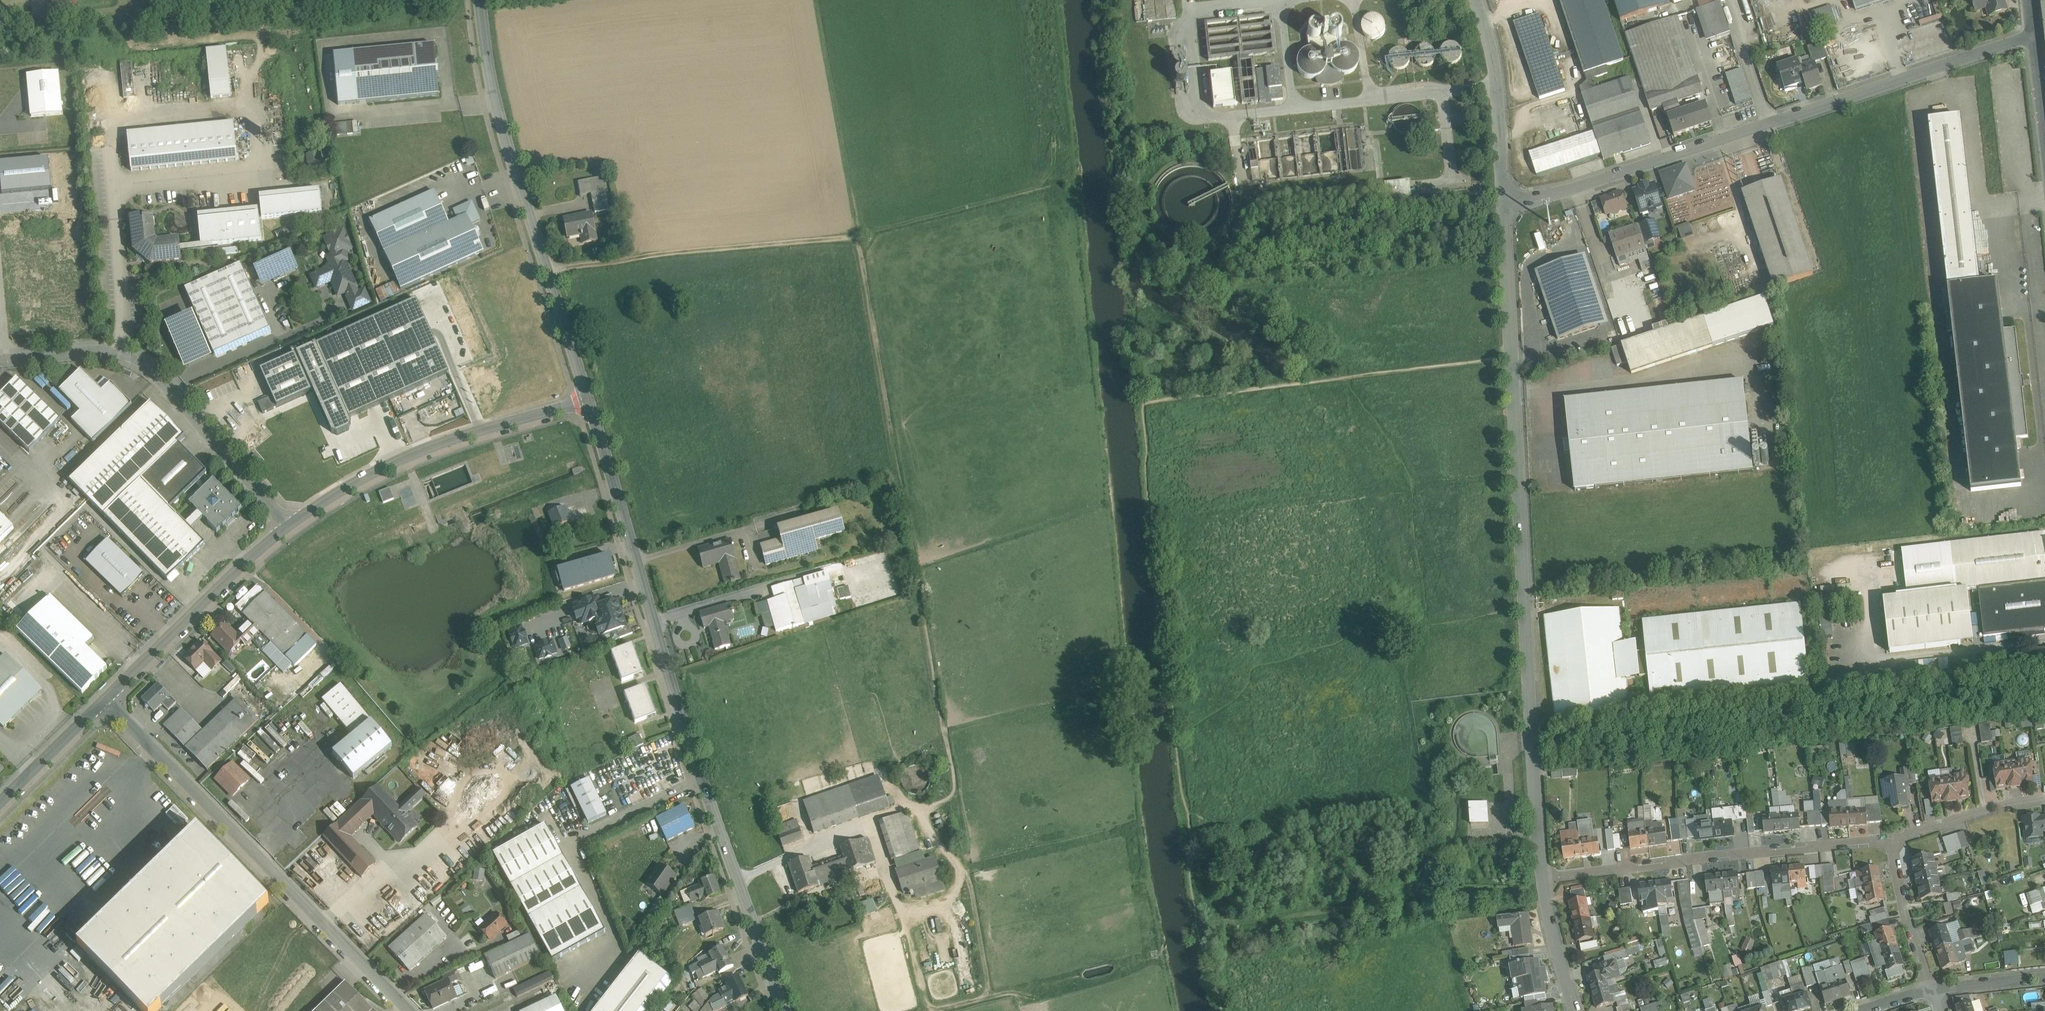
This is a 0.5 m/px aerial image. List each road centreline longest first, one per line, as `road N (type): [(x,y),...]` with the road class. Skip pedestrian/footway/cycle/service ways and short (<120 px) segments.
road 1 (unclassified): [(1542,878),(1505,209)]
road 2 (tertiary): [(590,399),(687,730),(787,1010)]
road 3 (unclassified): [(1505,209),(2037,33)]
road 4 (track): [(1072,181),(860,239),(682,252),(551,272)]
road 5 (residential): [(409,1010),(105,700)]
road 6 (tertiary): [(481,0),(496,100),(590,399)]
road 7 (unclassified): [(0,361),(99,353),(138,363),(290,525)]
road 8 (residential): [(1542,878),(1891,842)]
road 9 (residential): [(590,399),(401,459),(290,525)]
road 10 (residential): [(290,525),(105,700)]
road 11 (unclassified): [(1505,209),(1476,0)]
road 12 (residential): [(1891,842),(2044,800)]
road 13 (residential): [(1891,842),(1931,990)]
road 14 (residential): [(105,700),(0,804)]
road 15 (unclassified): [(1575,1010),(1542,878)]

